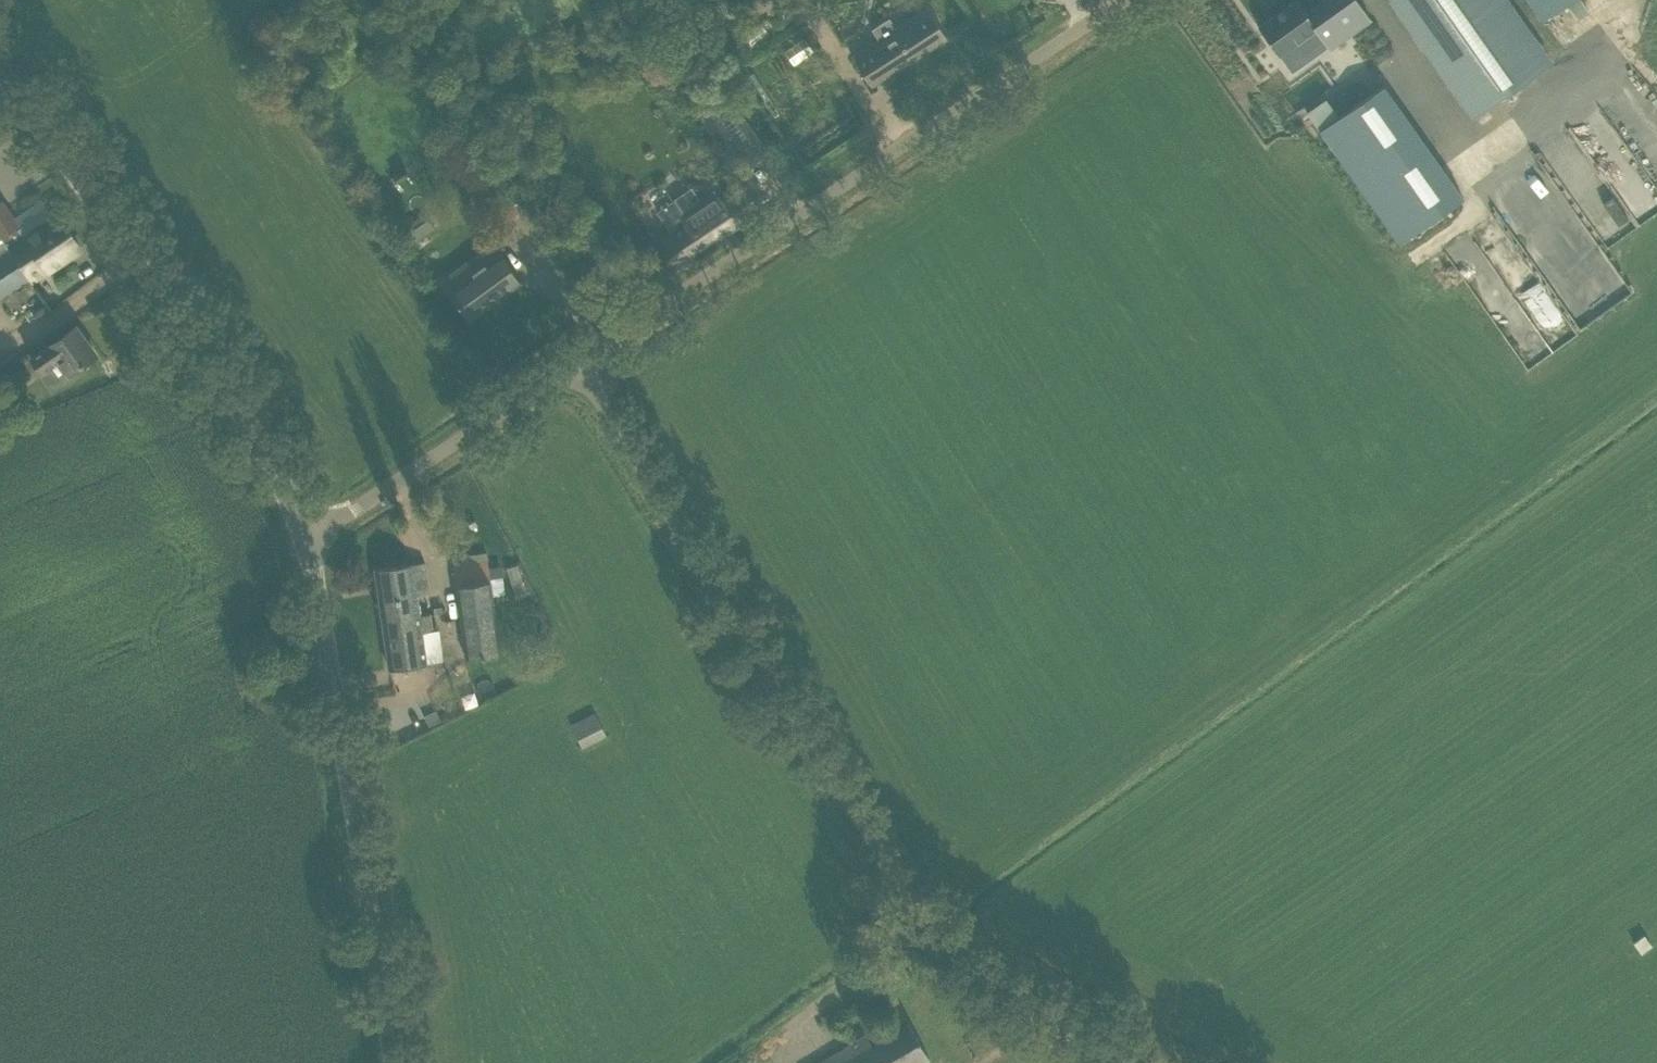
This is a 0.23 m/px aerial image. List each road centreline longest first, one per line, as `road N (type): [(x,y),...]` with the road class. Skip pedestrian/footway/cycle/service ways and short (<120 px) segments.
road 1 (unclassified): [(1149,1062),(957,949),(913,906),(577,362)]
road 2 (unclassified): [(577,362),(1121,0)]
road 3 (unclassified): [(304,531),(215,374),(0,67)]
road 4 (unclassified): [(392,1062),(304,531)]
road 5 (unclassified): [(304,531),(353,510),(577,362)]

